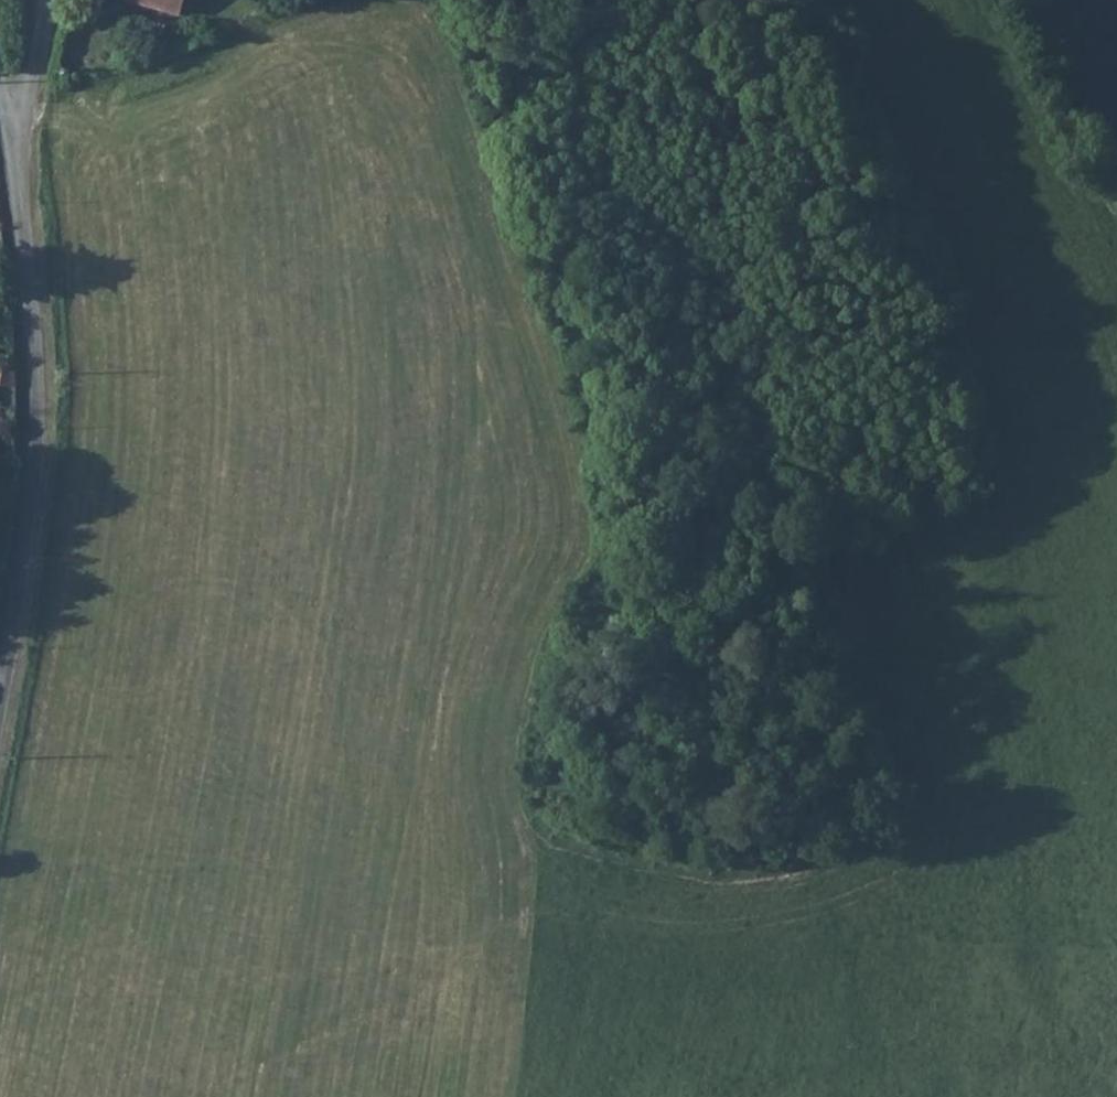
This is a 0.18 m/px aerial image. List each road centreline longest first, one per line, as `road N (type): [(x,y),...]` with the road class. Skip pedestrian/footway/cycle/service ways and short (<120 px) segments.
road 1 (unclassified): [(0,697),(37,417),(14,157)]
road 2 (unclassified): [(14,157),(53,0)]

